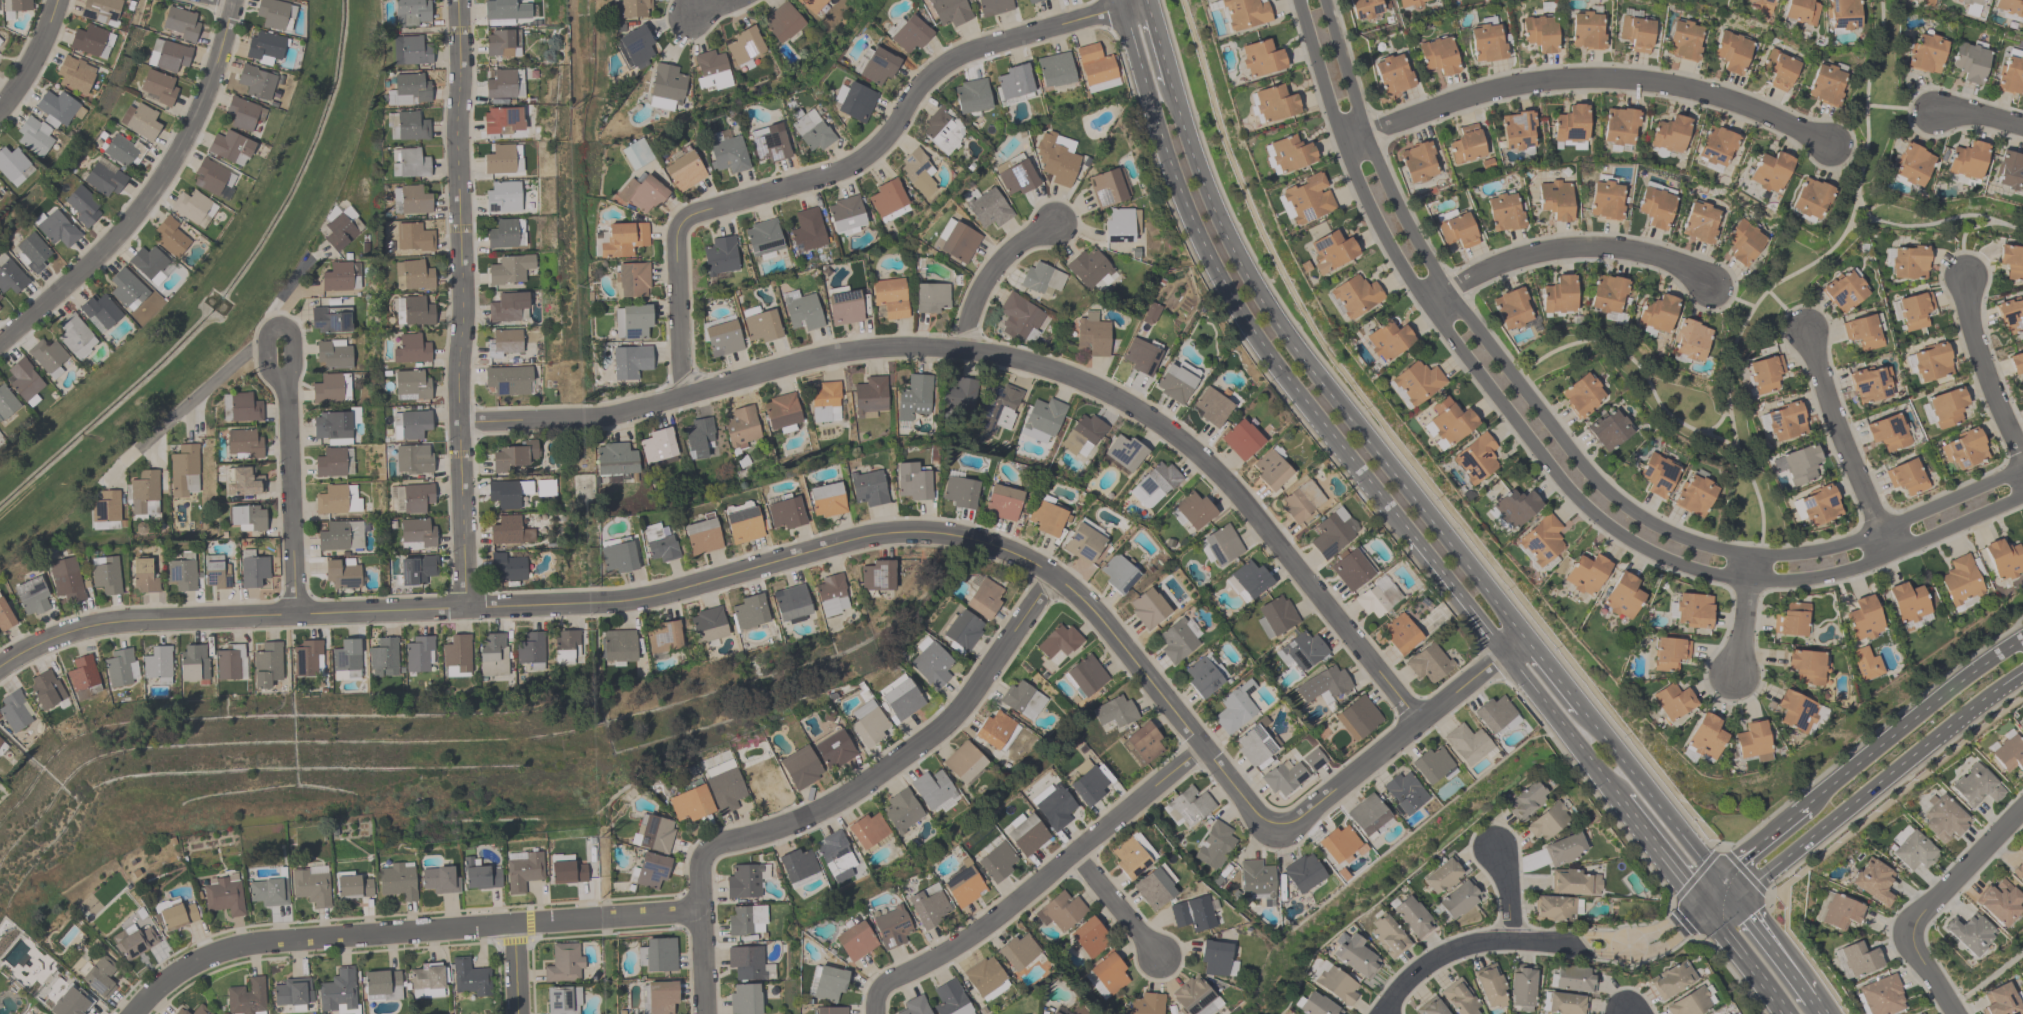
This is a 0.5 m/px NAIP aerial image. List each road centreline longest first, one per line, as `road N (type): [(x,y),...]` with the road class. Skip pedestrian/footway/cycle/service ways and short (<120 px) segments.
road 1 (residential): [(0,666),(56,630),(292,611),(640,599),(894,532),(944,532),(1019,555),(1080,600),(1246,802),(1280,825),(1294,822),(1523,638)]
road 2 (residential): [(458,422),(622,413),(868,349),(960,349),(1073,376),(1134,407),(1202,457),(1417,720)]
road 3 (tertiary): [(1298,0),(1350,164),(1394,254),(1548,466),(1630,540),(1722,574),(1813,576),(1864,563),(2022,494)]
road 4 (tertiary): [(2022,468),(1854,540),(1793,553),(1723,549),(1643,519),(1579,461),(1403,218),(1365,132),(1324,0)]
road 5 (residential): [(683,395),(675,256),(682,223),(872,155),(916,88),(955,57),(1146,3)]
road 6 (secondary): [(1523,638),(1249,282),(1206,196),(1170,84)]
road 7 (residential): [(464,606),(458,0)]
road 8 (residential): [(131,1013),(176,972),(260,942),(700,909)]
road 9 (secondary): [(1123,9),(1171,169),(1218,276),(1363,474)]
road 10 (residential): [(700,909),(699,856),(710,845),(825,807),(938,731),(1052,577)]
road 11 (residential): [(1826,139),(1675,84),(1590,78),(1499,88),(1342,141)]
road 12 (residential): [(1201,746),(991,922),(879,986),(875,1013)]
road 13 (residential): [(0,342),(131,223),(183,145),(236,0)]
road 14 (residential): [(286,386),(268,371),(265,334),(272,326),(286,326),(290,335),(292,611)]
road 15 (secondary): [(1734,899),(2022,670)]
road 16 (residential): [(1706,908),(1624,943),(1457,947),(1430,959),(1384,1013)]
road 17 (residential): [(1708,284),(1643,252),(1583,246),(1500,263),(1428,303)]
road 18 (secondary): [(2022,637),(1804,807)]
road 19 (secondary): [(1734,899),(1577,706)]
road 20 (residential): [(1806,331),(1889,553)]
road 21 (secondary): [(1363,474),(1504,652)]
road 22 (residential): [(1967,275),(1975,342),(2022,457)]
road 23 (secondary): [(1504,652),(1620,801)]
road 24 (residential): [(2022,808),(1907,929)]
road 25 (residential): [(960,349),(996,266),(1053,225)]
road 26 (secondary): [(1620,801),(1706,908)]
road 27 (residential): [(1074,851),(1158,955)]
road 28 (secondary): [(1706,908),(1786,1013)]
road 29 (residential): [(1733,677),(1751,554)]
road 30 (secondary): [(1809,997),(1734,899)]
road 31 (residential): [(0,108),(46,32),(55,0)]

